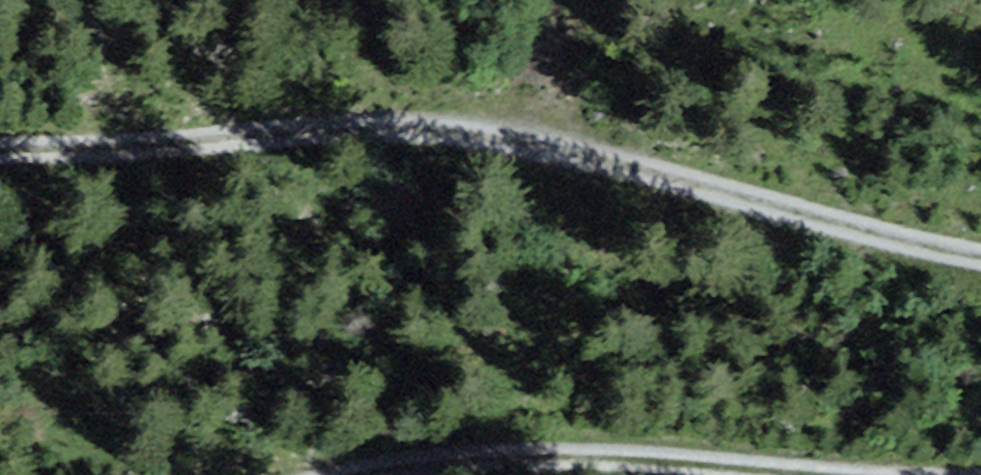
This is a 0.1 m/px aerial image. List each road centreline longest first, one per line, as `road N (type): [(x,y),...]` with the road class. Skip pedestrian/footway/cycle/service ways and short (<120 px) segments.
road 1 (track): [(0,159),(59,162),(393,135),(558,155),(980,266)]
road 2 (track): [(651,474),(521,463),(391,474)]

